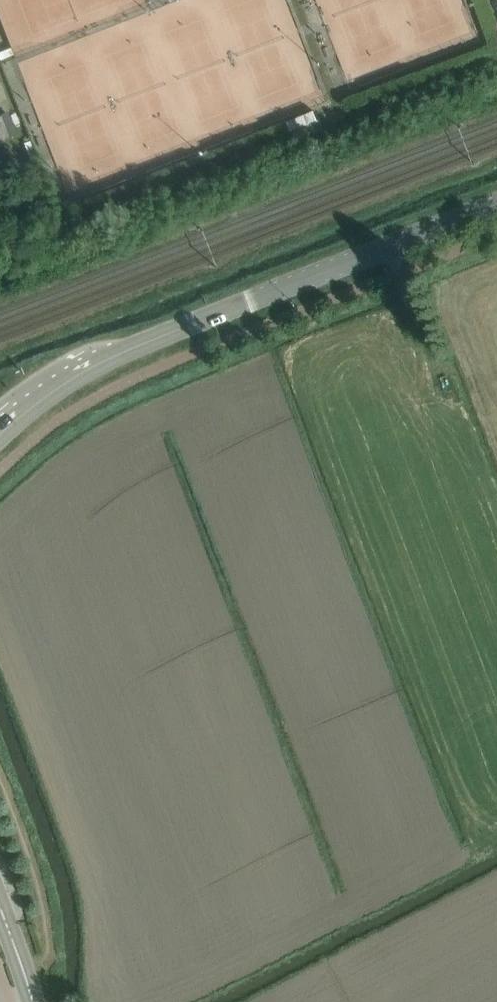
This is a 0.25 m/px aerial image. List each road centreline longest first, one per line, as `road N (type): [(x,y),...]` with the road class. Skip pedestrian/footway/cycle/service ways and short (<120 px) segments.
road 1 (tertiary): [(496,204),(124,351),(0,432)]

